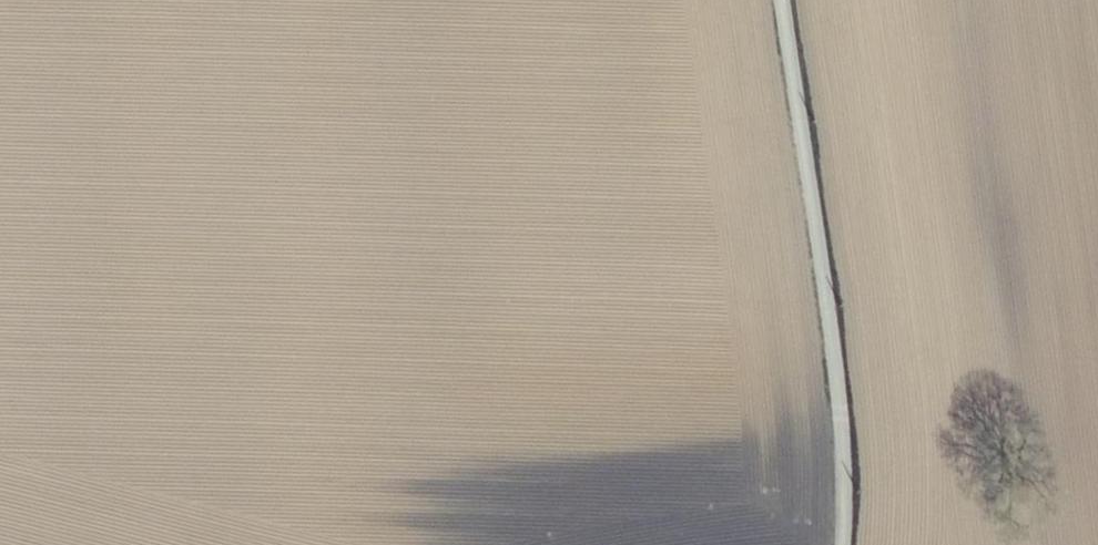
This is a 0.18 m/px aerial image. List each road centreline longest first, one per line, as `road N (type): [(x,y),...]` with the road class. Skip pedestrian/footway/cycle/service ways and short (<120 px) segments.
road 1 (unclassified): [(843,544),(845,396),(787,0)]

